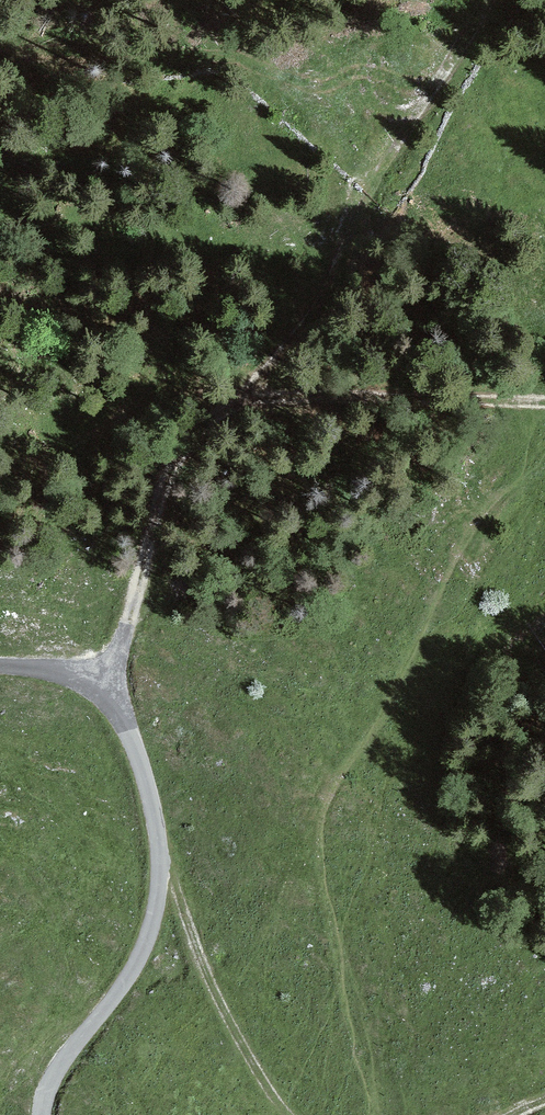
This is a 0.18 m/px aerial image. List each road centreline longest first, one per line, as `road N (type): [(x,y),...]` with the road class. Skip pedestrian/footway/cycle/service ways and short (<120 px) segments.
road 1 (track): [(504,0),(429,135),(374,206),(334,293),(153,492),(108,700)]
road 2 (unclassified): [(0,669),(66,673),(108,700),(135,745),(157,853),(145,937),(122,981),(50,1074),(40,1114)]
road 3 (track): [(544,402),(244,395)]
road 4 (track): [(157,853),(292,1114)]

